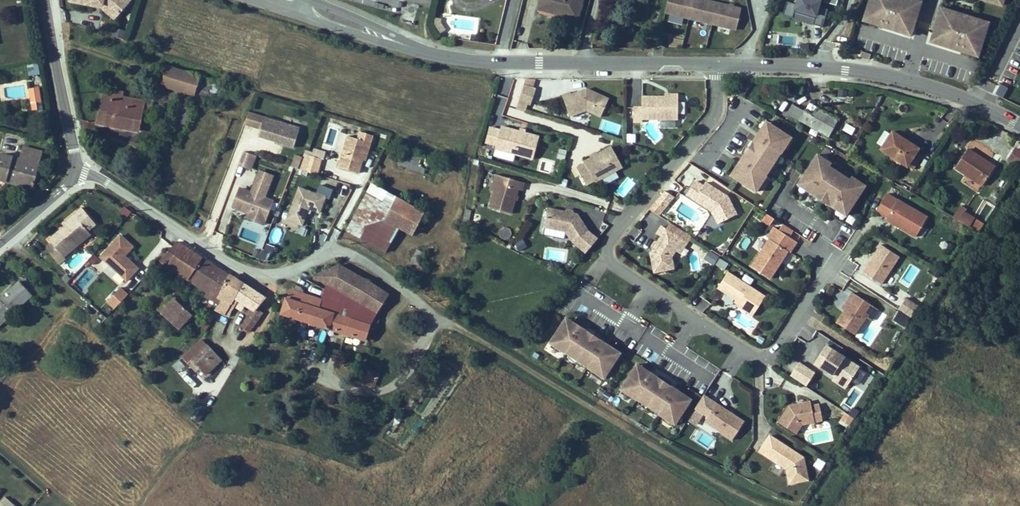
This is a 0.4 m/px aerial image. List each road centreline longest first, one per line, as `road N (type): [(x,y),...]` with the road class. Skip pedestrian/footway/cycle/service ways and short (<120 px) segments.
road 1 (residential): [(718,62),(719,109),(617,235),(609,257),(764,361),(780,355),(824,282),(828,253)]
road 2 (residential): [(79,161),(240,267),(273,275),(334,249),(352,251),(450,322)]
road 3 (track): [(450,322),(772,505)]
road 4 (tertiary): [(718,62),(870,72),(967,97),(1019,123)]
road 5 (tertiary): [(500,61),(718,62)]
road 6 (tertiary): [(302,4),(411,44),(500,61)]
road 7 (residential): [(79,161),(46,0)]

